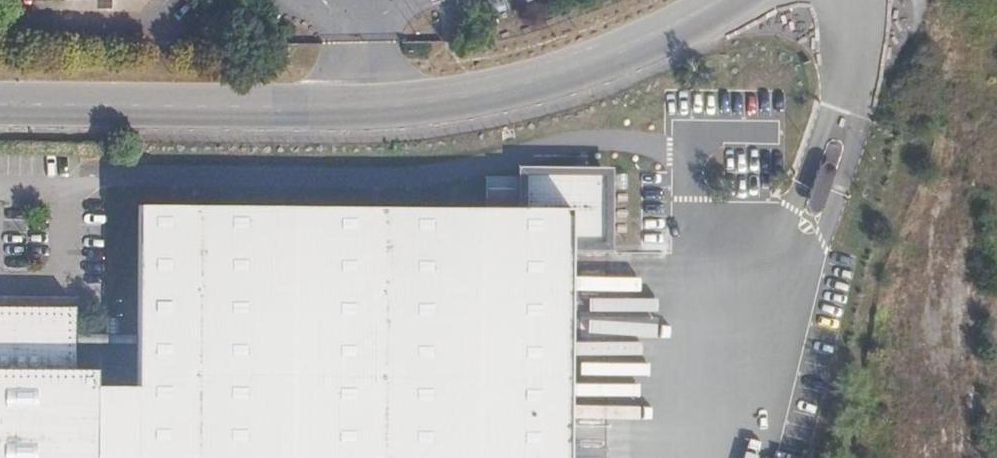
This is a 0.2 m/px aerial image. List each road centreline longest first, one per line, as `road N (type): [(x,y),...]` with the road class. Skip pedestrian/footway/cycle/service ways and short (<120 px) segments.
road 1 (unclassified): [(0,107),(392,110),(526,86),(652,45),(730,0)]
road 2 (track): [(73,188),(105,178),(428,180),(580,139),(647,144),(685,159)]

